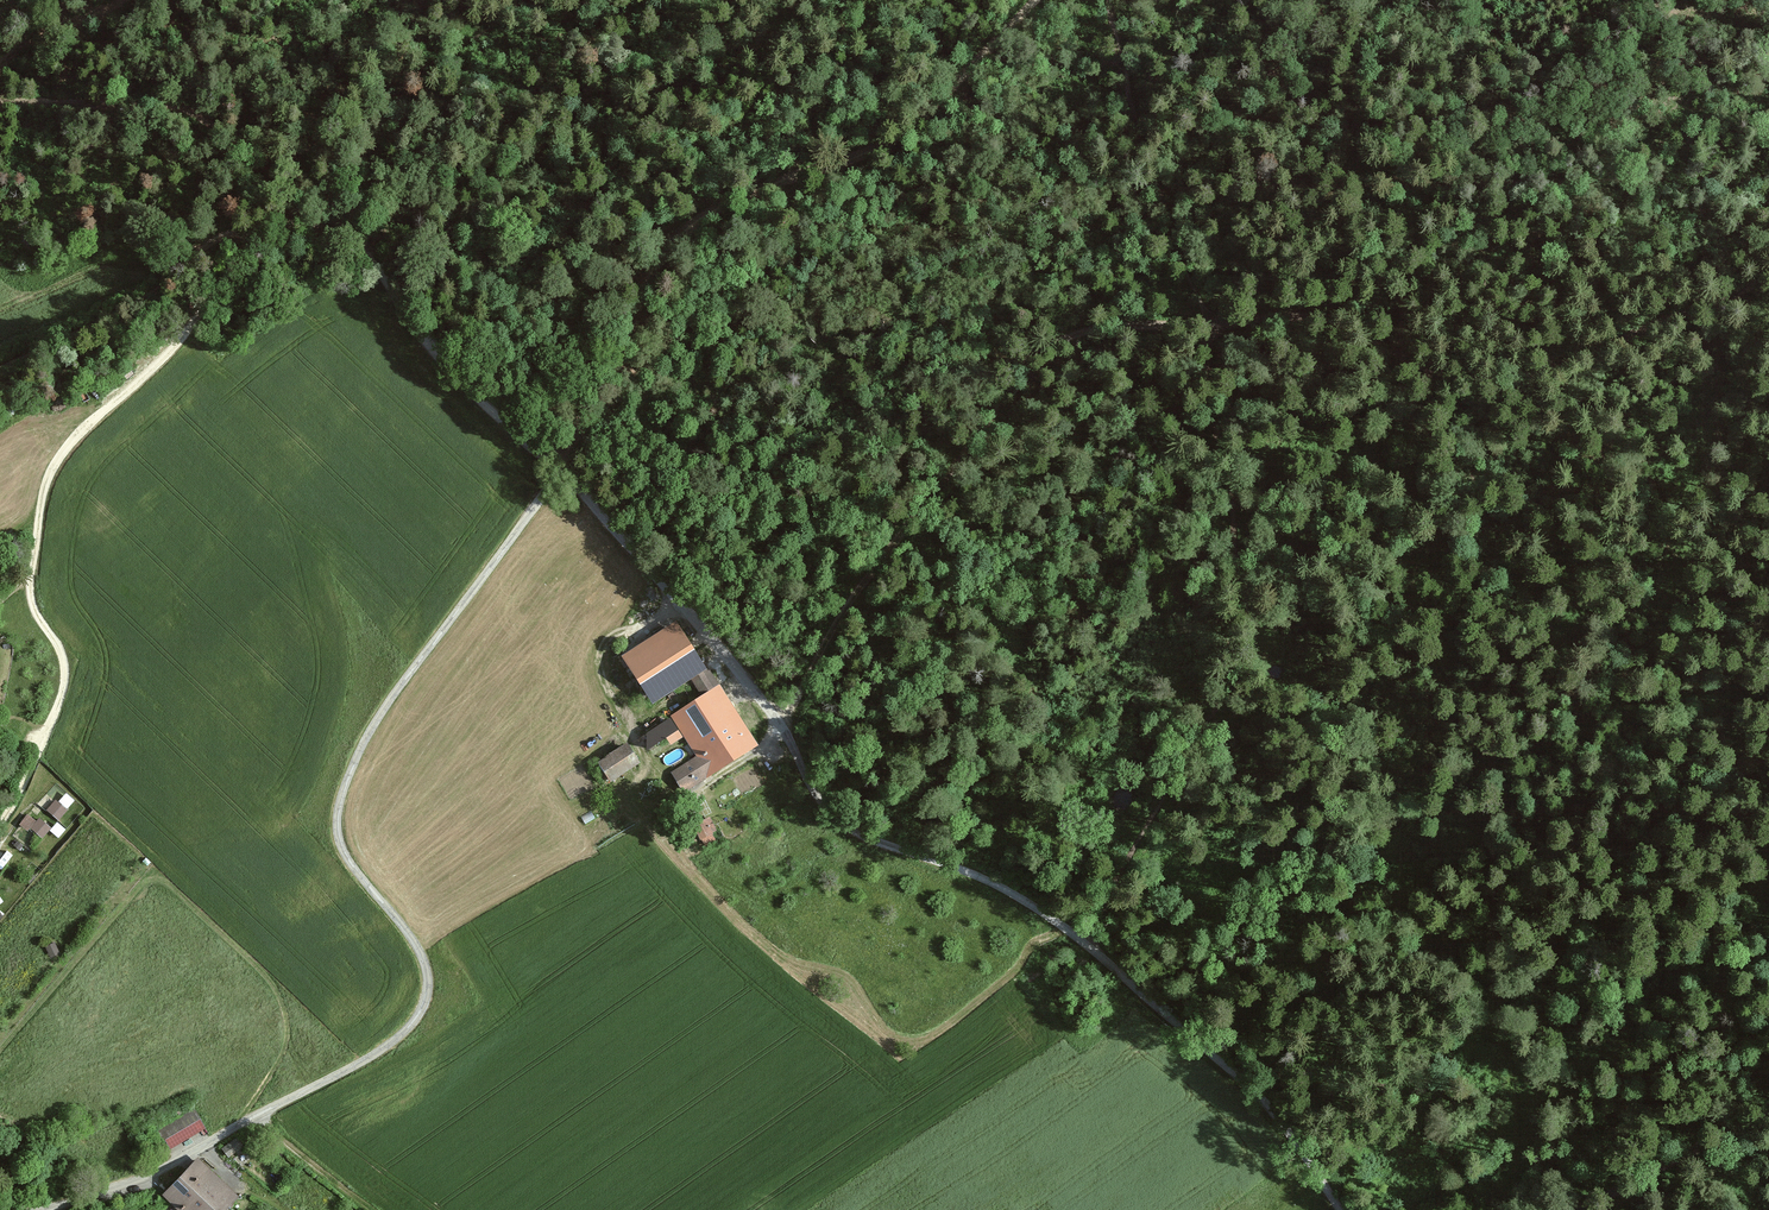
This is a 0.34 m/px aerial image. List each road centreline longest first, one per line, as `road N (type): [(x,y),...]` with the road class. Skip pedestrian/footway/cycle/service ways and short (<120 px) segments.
road 1 (unclassified): [(1333,1209),(1219,1074),(1090,939),(970,874),(862,837),(830,815),(789,738),(718,638),(567,471),(377,721),(345,788),(344,853),(428,971),(429,994),(415,1022),(372,1056),(149,1178),(50,1209)]
road 2 (track): [(1768,277),(1508,383),(1467,383),(1317,315),(1069,336),(1016,376),(834,629),(781,726)]
road 3 (track): [(567,471),(669,246),(755,190),(897,136),(1032,0)]
road 4 (track): [(370,256),(266,258),(57,463),(30,596),(67,681),(42,744)]
road 5 (track): [(1208,325),(1209,387),(1236,533),(1227,680),(1090,939)]
road 6 (track): [(1208,325),(1133,102),(1114,0)]
road 7 (track): [(266,258),(0,384)]
road 8 (track): [(567,471),(477,391),(370,256)]
road 9 (unclassified): [(1573,1209),(1768,1112)]
road 10 (track): [(256,1119),(373,1209)]

